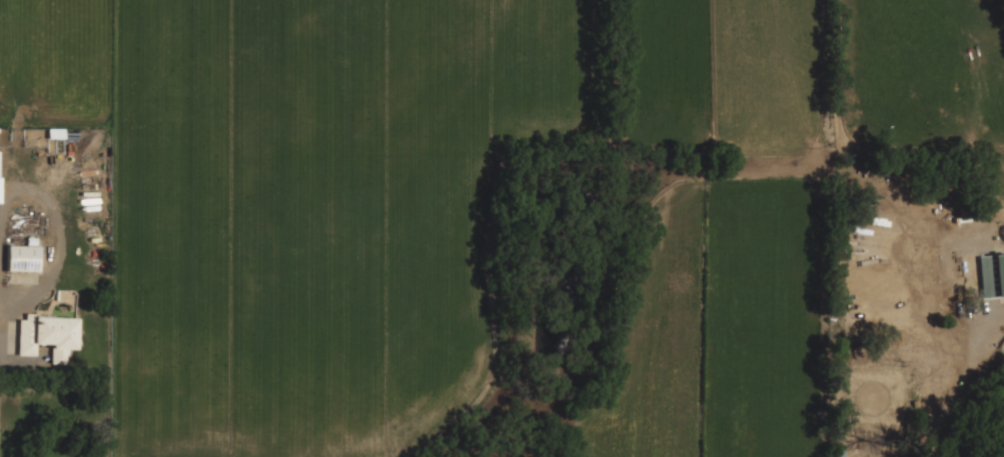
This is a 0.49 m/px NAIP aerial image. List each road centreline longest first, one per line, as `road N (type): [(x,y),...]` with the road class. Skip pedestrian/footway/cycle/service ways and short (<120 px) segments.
road 1 (residential): [(401,456),(368,59)]

